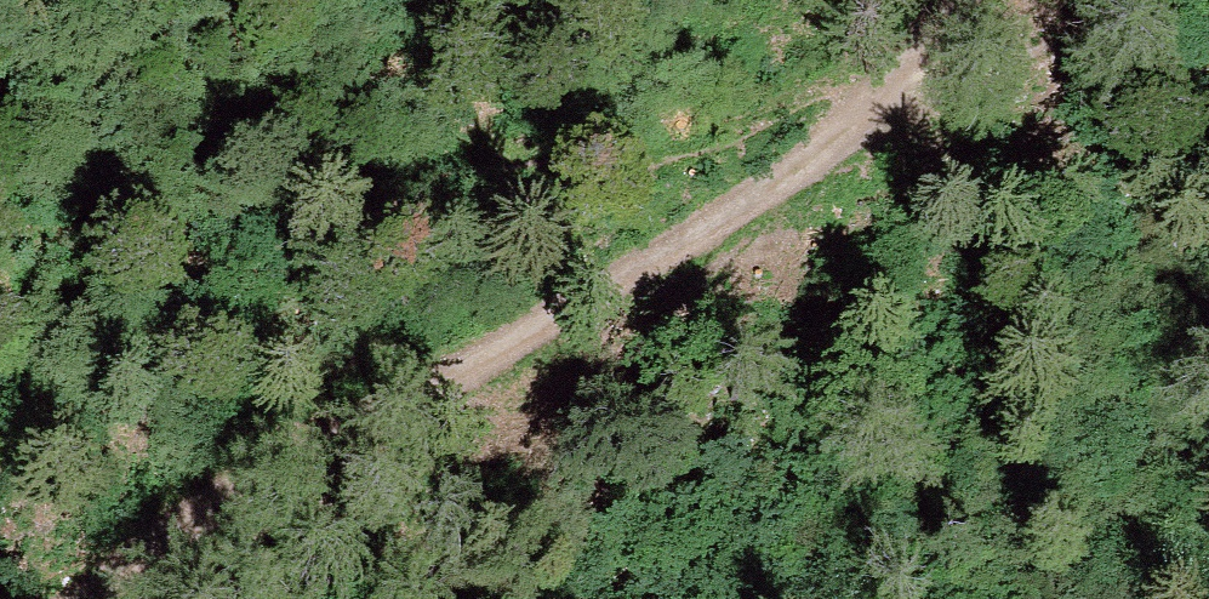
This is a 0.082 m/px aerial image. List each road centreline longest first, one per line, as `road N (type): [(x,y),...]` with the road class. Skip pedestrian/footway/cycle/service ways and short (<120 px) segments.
road 1 (track): [(0,213),(138,229),(322,208),(502,171),(669,157),(885,111),(1125,0)]
road 2 (track): [(93,598),(267,485),(456,387),(885,111),(924,41),(966,0)]

